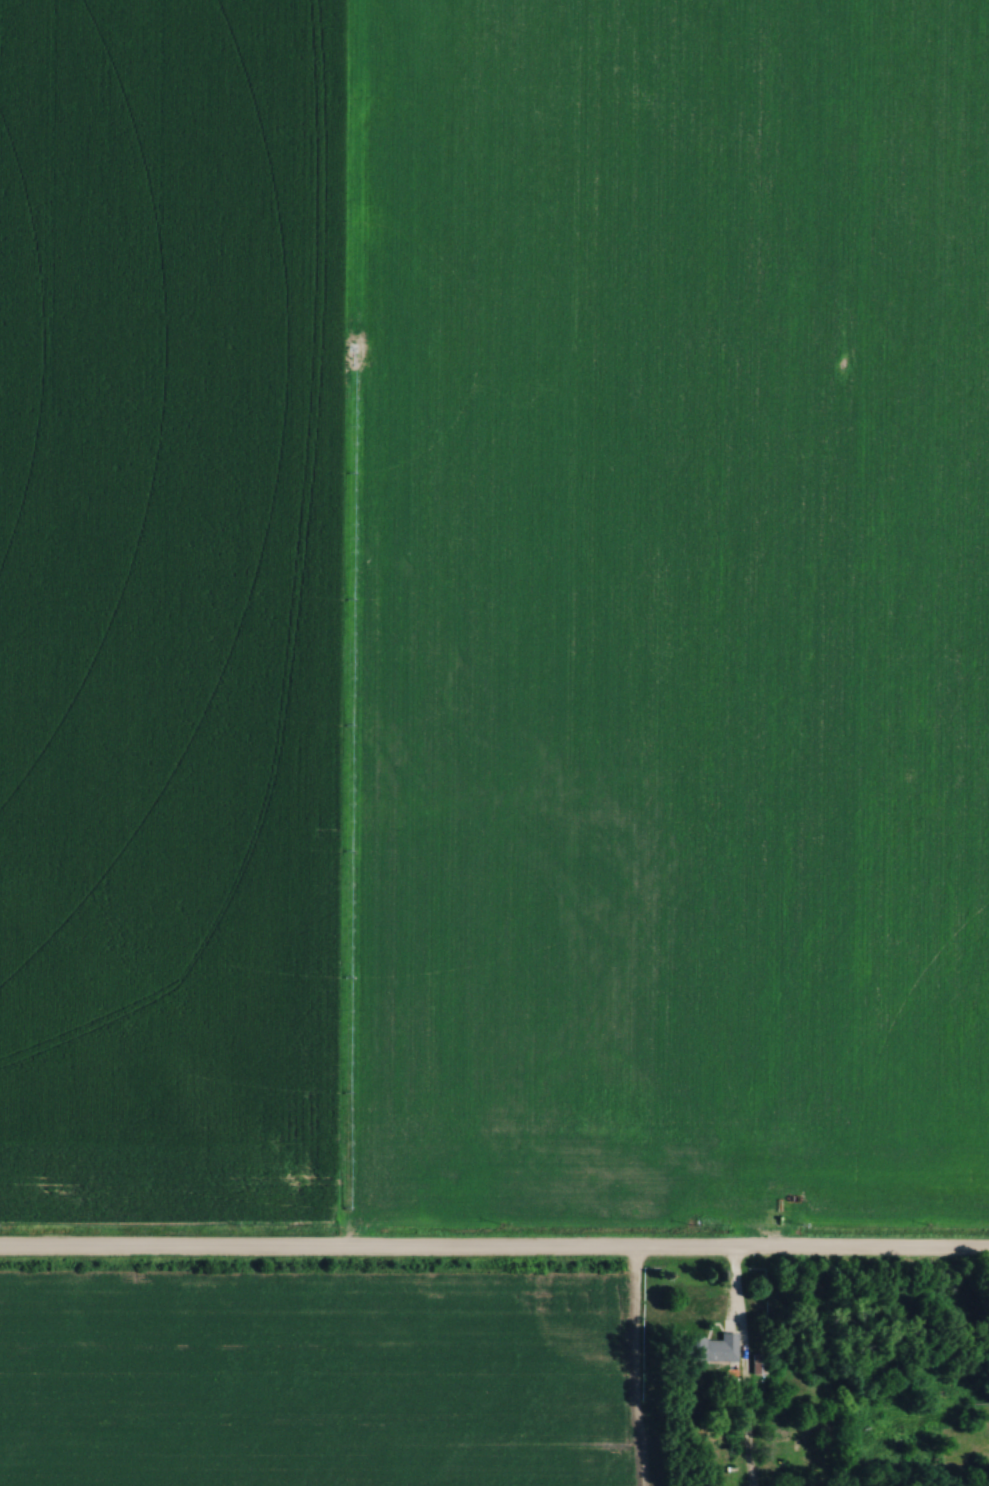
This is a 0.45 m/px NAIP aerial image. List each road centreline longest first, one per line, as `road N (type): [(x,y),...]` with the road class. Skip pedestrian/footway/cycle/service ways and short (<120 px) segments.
road 1 (residential): [(0,1254),(988,1255)]

